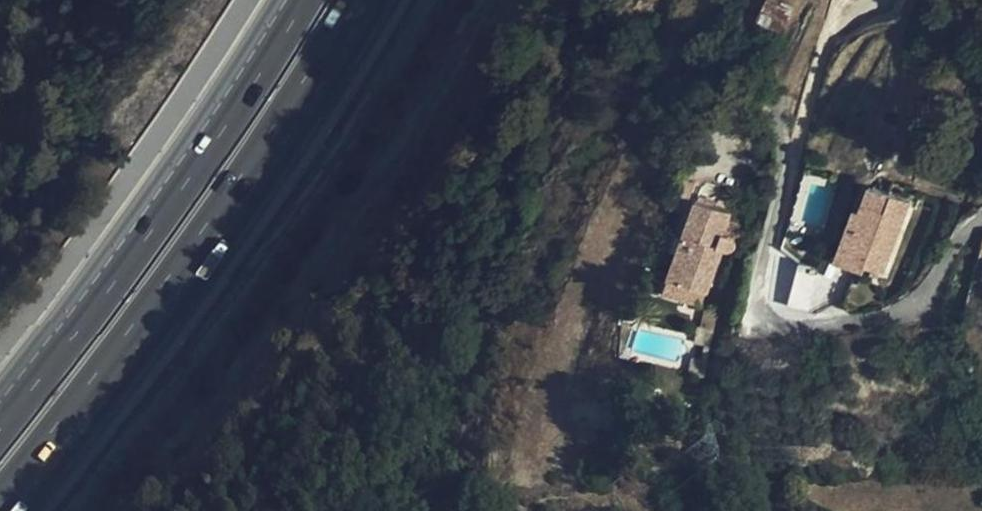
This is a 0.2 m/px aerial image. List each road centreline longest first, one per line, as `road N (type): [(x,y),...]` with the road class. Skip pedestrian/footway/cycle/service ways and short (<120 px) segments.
road 1 (motorway): [(0,508),(191,260),(362,0)]
road 2 (motorway): [(295,0),(135,241),(0,416)]
road 3 (residential): [(981,216),(917,307),(851,321),(775,323),(762,315),(758,298),(776,236)]

